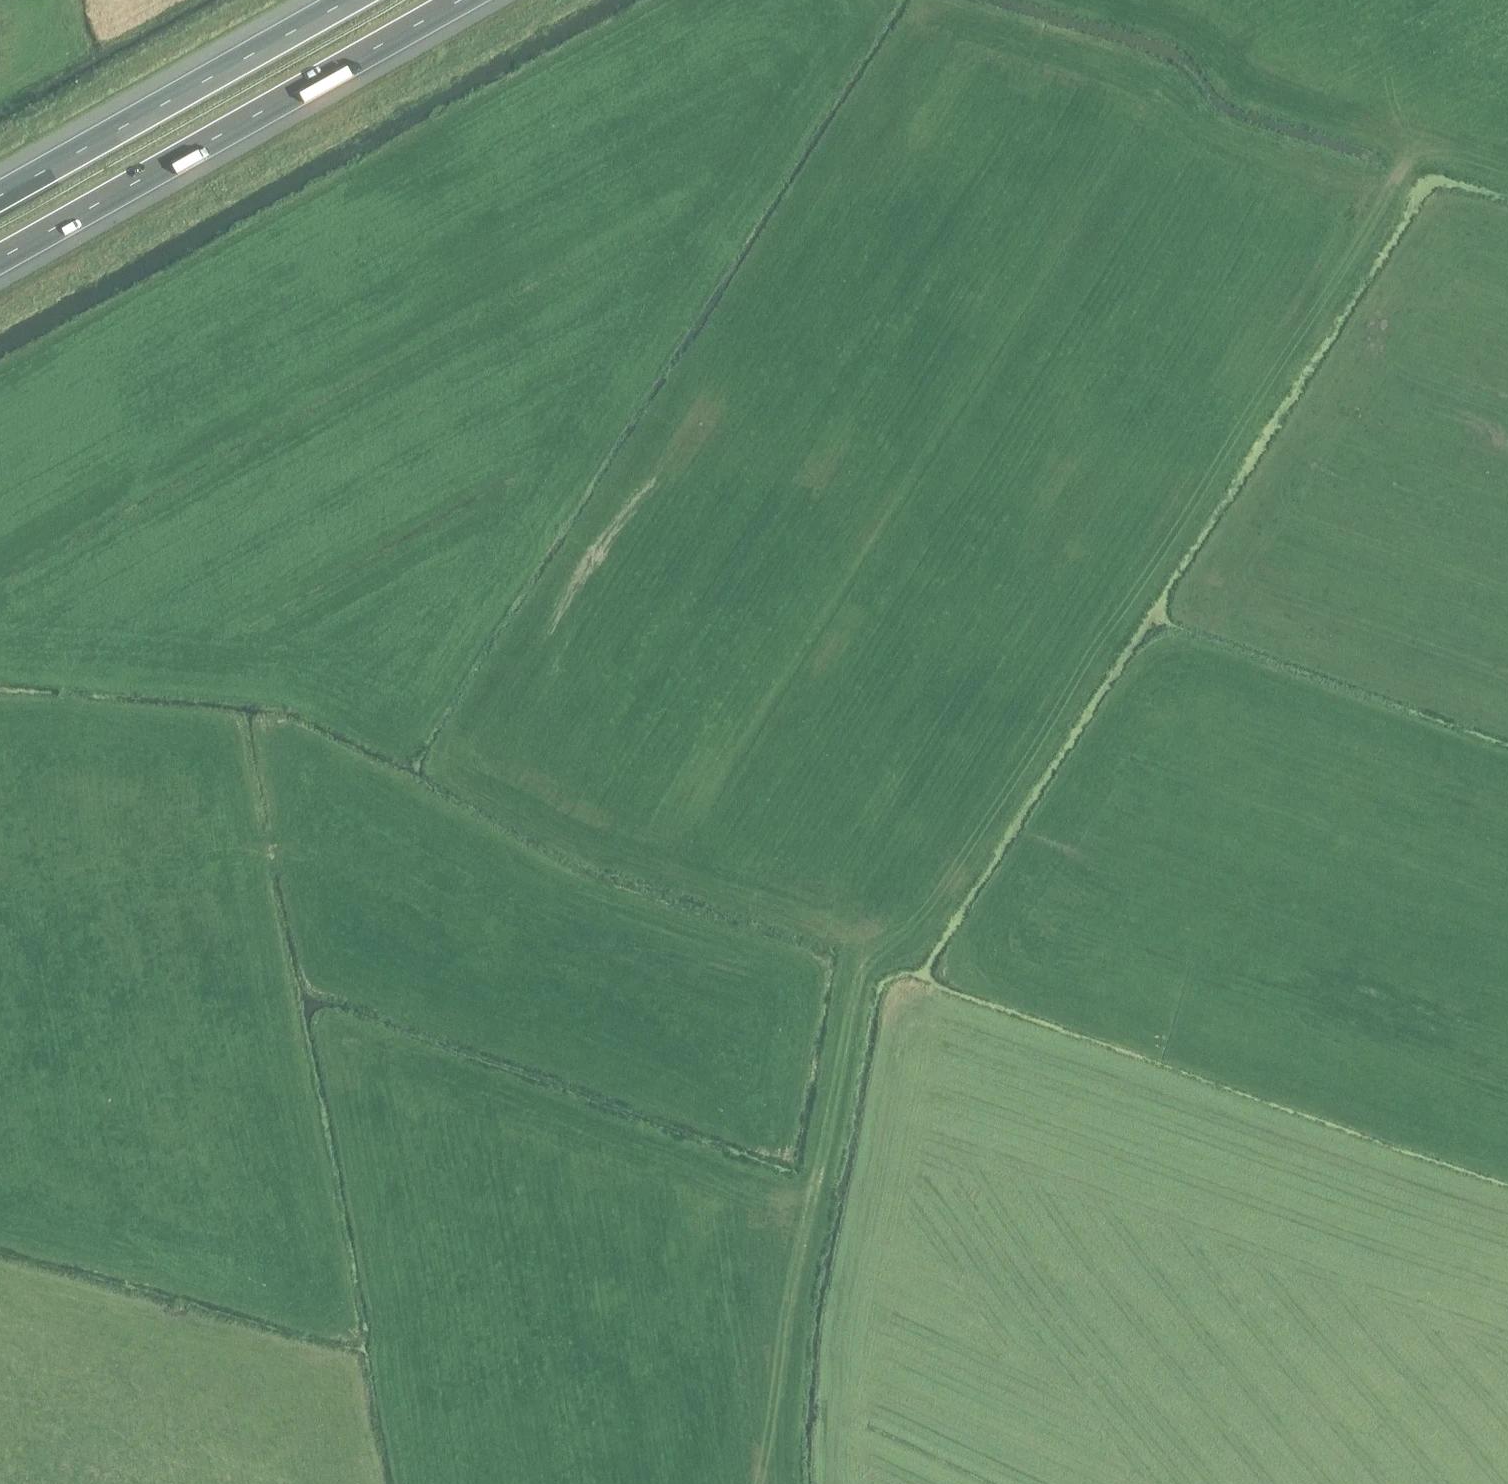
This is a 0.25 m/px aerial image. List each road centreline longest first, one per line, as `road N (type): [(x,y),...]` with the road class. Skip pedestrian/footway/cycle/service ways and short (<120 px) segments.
road 1 (track): [(1176,24),(1251,80),(1423,140),(1374,202),(1227,328),(864,942),(799,1260),(767,1483)]
road 2 (motorway): [(0,259),(461,0)]
road 3 (motorway): [(350,0),(0,196)]
road 4 (track): [(0,897),(296,849)]

